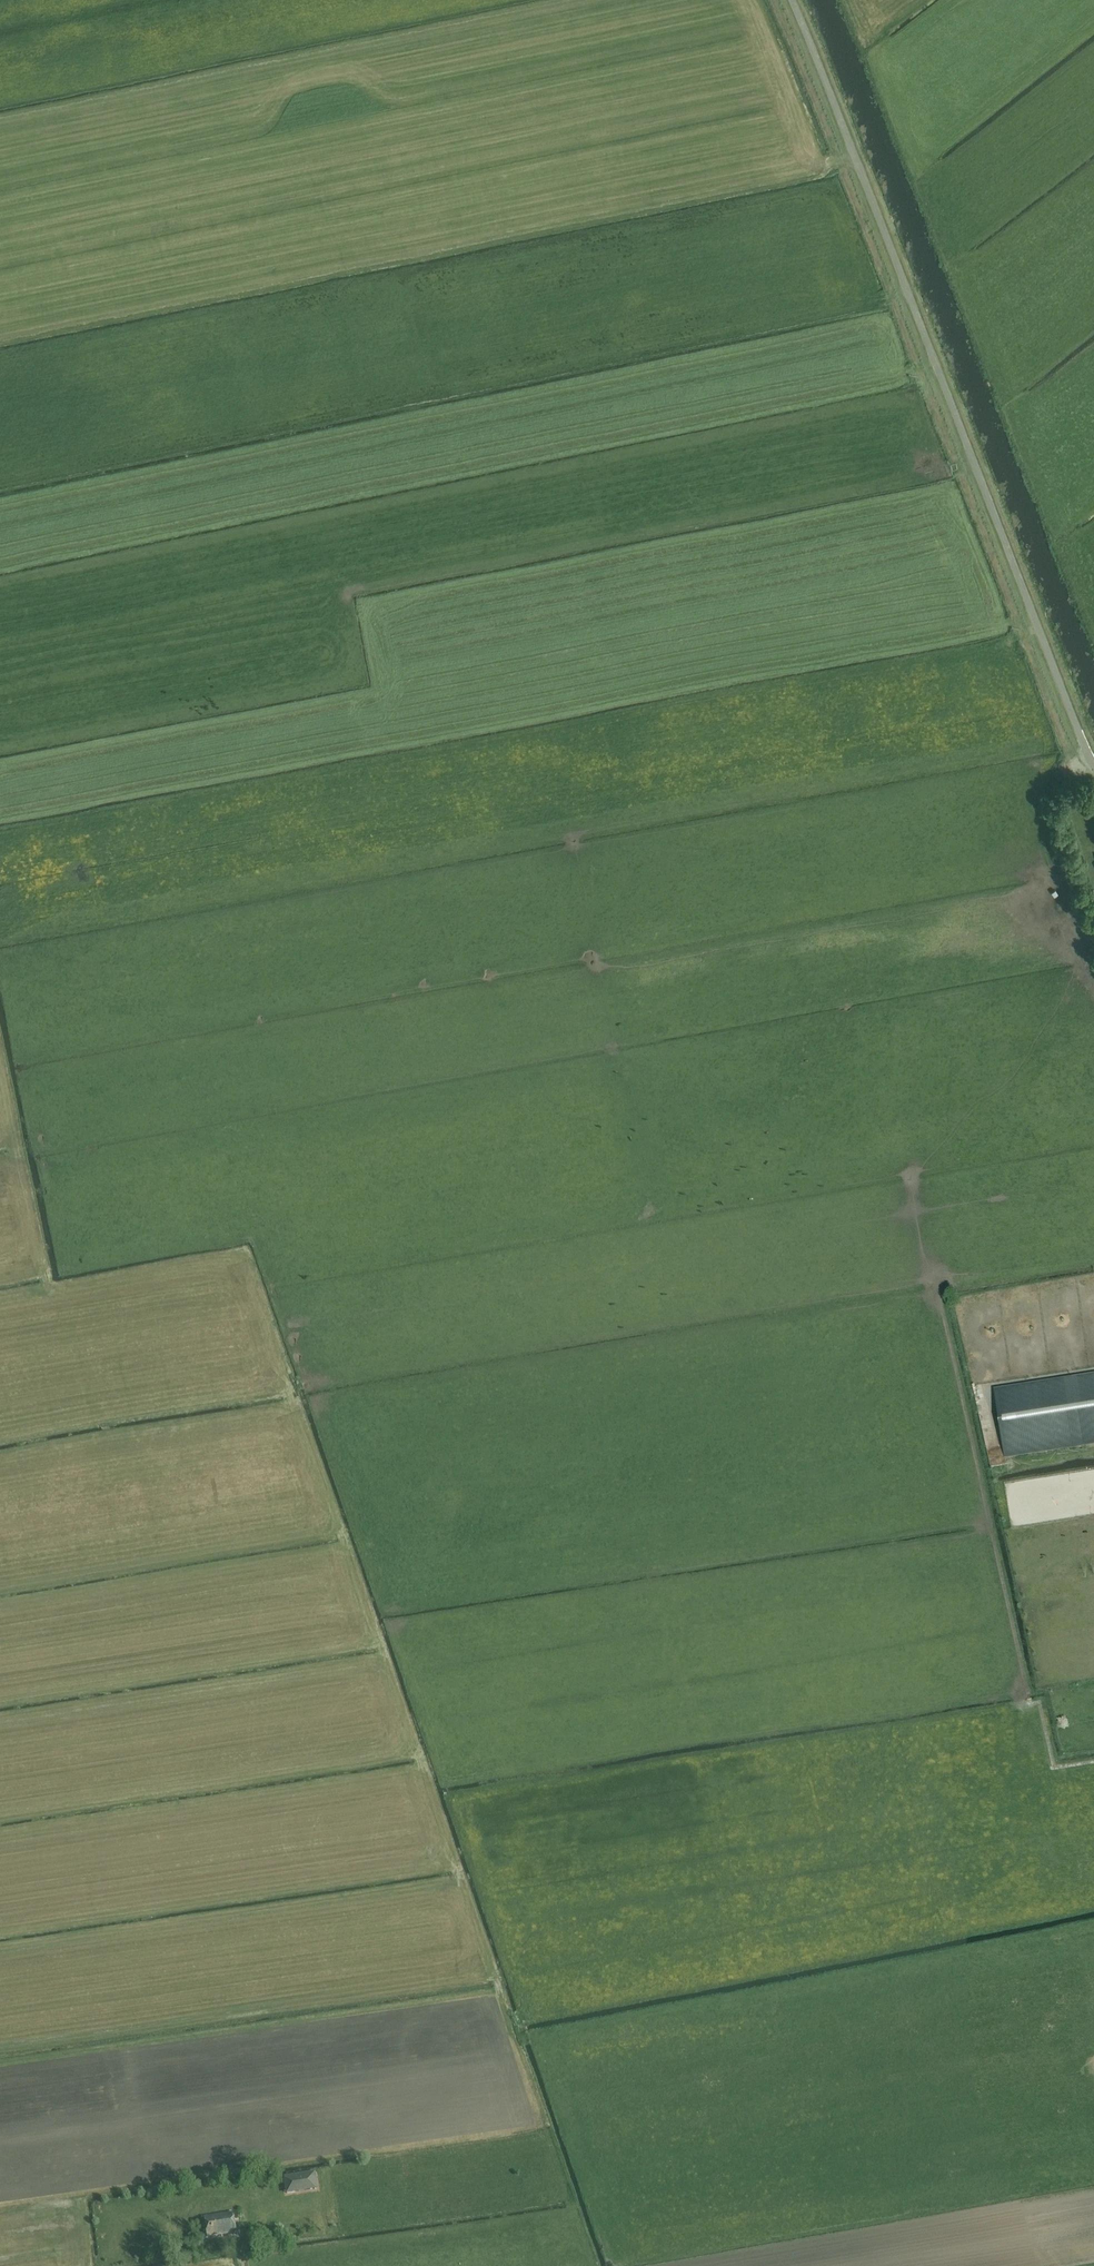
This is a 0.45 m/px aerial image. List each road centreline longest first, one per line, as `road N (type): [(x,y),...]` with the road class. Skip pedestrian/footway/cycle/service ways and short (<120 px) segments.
road 1 (unclassified): [(1093,768),(791,0)]

